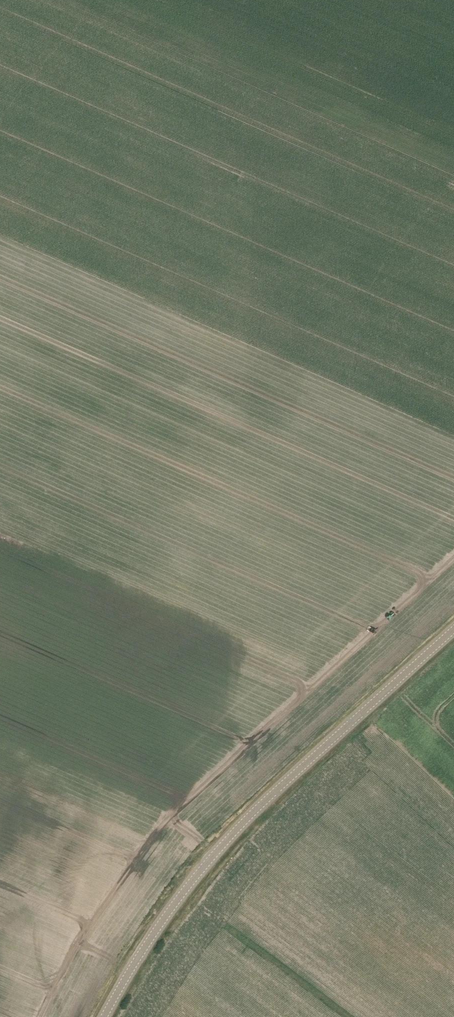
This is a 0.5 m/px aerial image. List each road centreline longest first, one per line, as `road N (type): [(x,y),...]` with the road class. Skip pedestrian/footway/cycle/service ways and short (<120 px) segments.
road 1 (tertiary): [(104,1016),(163,916),(211,856),(453,628)]

